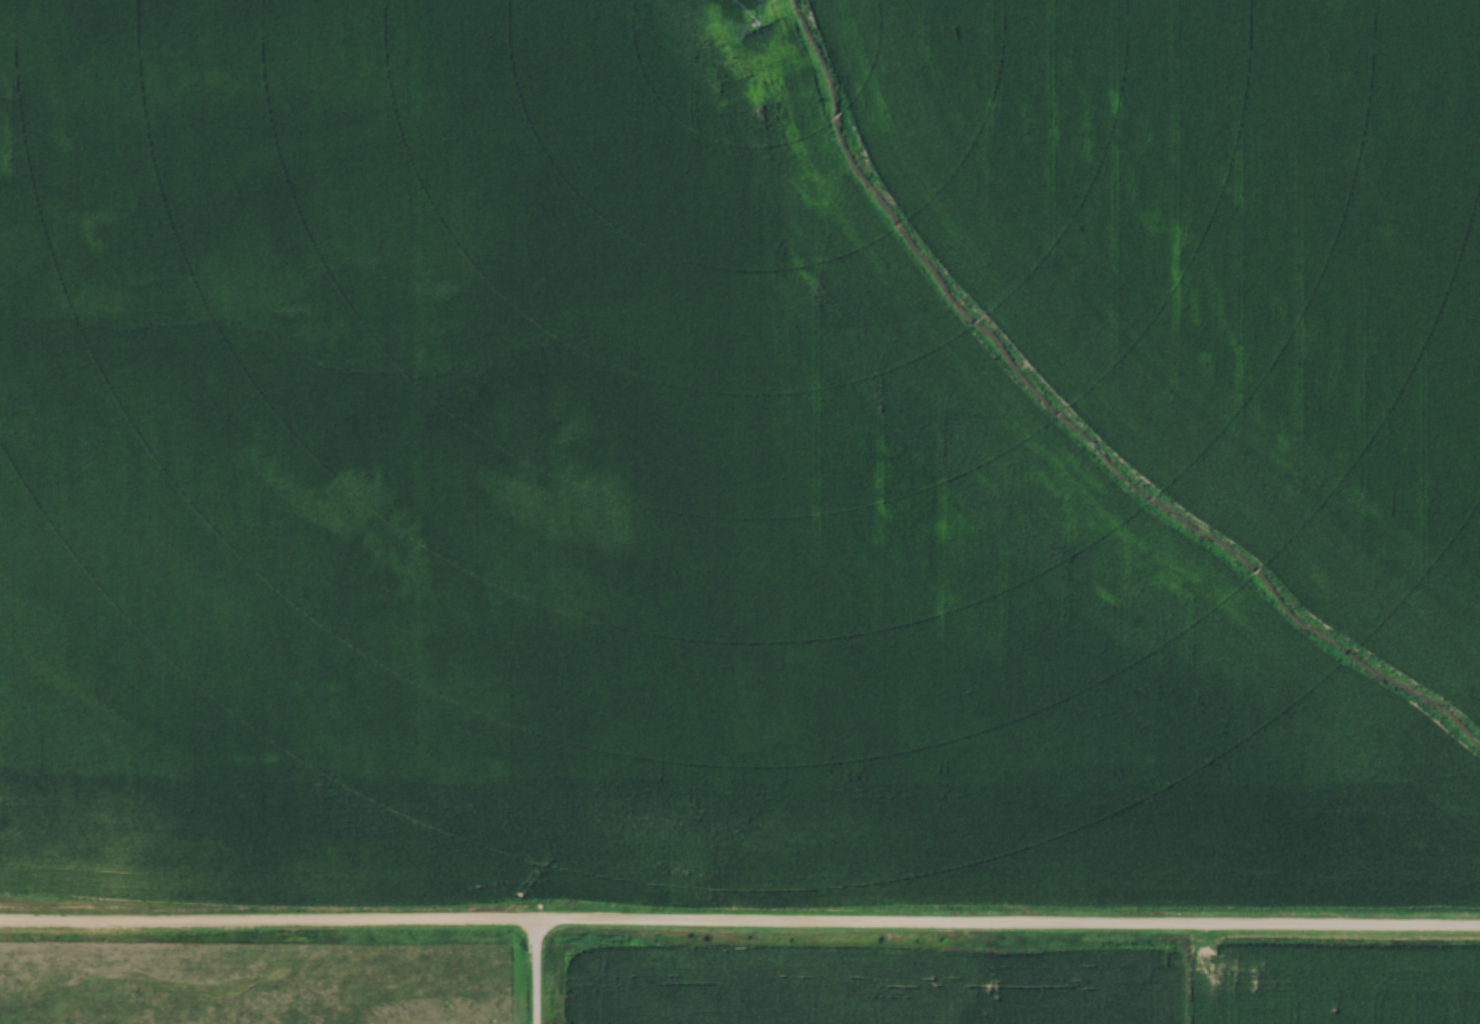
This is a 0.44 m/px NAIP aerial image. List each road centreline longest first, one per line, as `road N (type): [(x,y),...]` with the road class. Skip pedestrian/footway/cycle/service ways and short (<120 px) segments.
road 1 (residential): [(1479,926),(0,925)]

